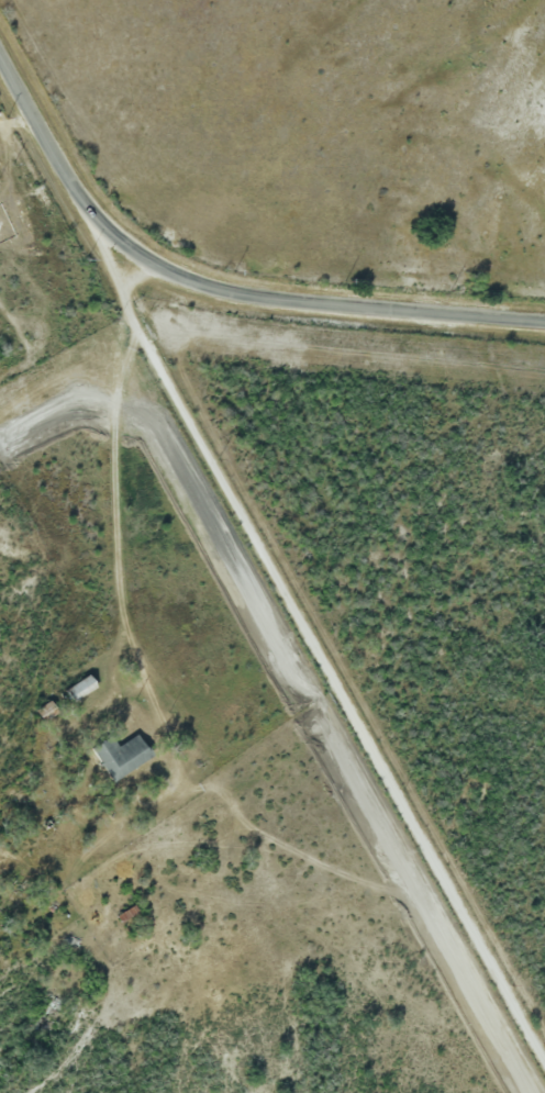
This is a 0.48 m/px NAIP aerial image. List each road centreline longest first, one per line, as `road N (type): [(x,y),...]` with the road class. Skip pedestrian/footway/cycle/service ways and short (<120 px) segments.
road 1 (residential): [(544,1045),(158,350),(120,253),(84,192)]
road 2 (residential): [(84,192),(169,259),(235,288),(544,321)]
road 3 (residential): [(131,282),(131,700),(98,723)]
road 4 (residential): [(84,192),(0,45)]

